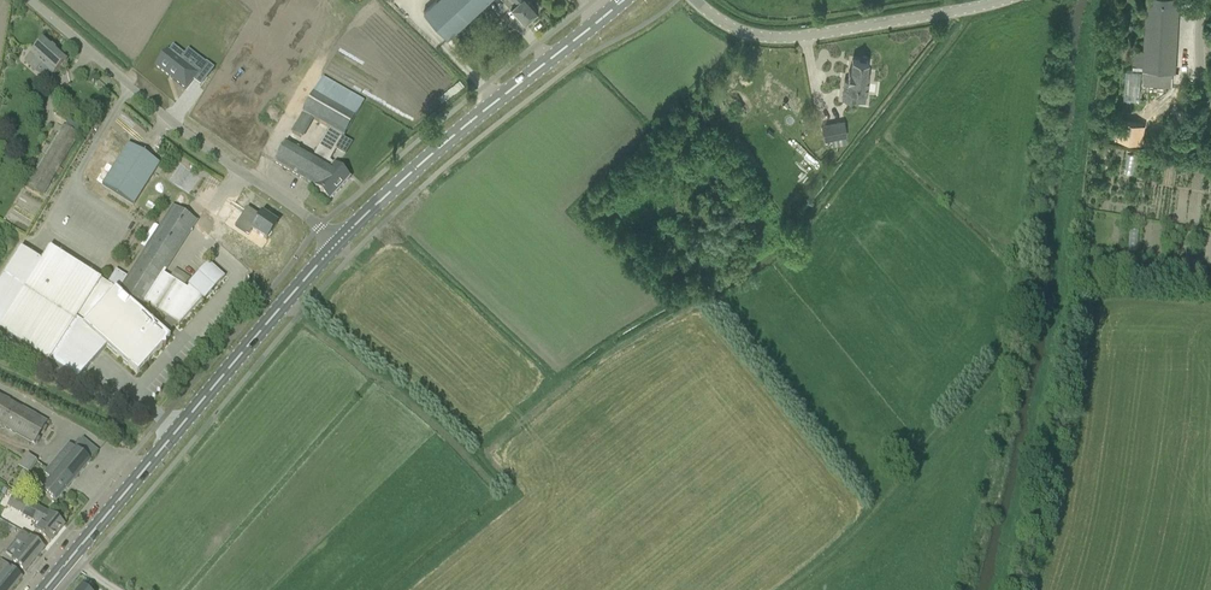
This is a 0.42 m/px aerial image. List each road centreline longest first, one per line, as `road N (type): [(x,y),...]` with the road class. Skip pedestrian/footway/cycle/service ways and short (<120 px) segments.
road 1 (secondary): [(45,589),(337,243)]
road 2 (unclassified): [(337,243),(219,160),(26,0)]
road 3 (secondary): [(337,243),(413,169),(624,0)]
road 4 (track): [(785,589),(850,539),(1018,342)]
road 5 (unclassified): [(695,0),(725,24),(766,38),(1002,0)]

